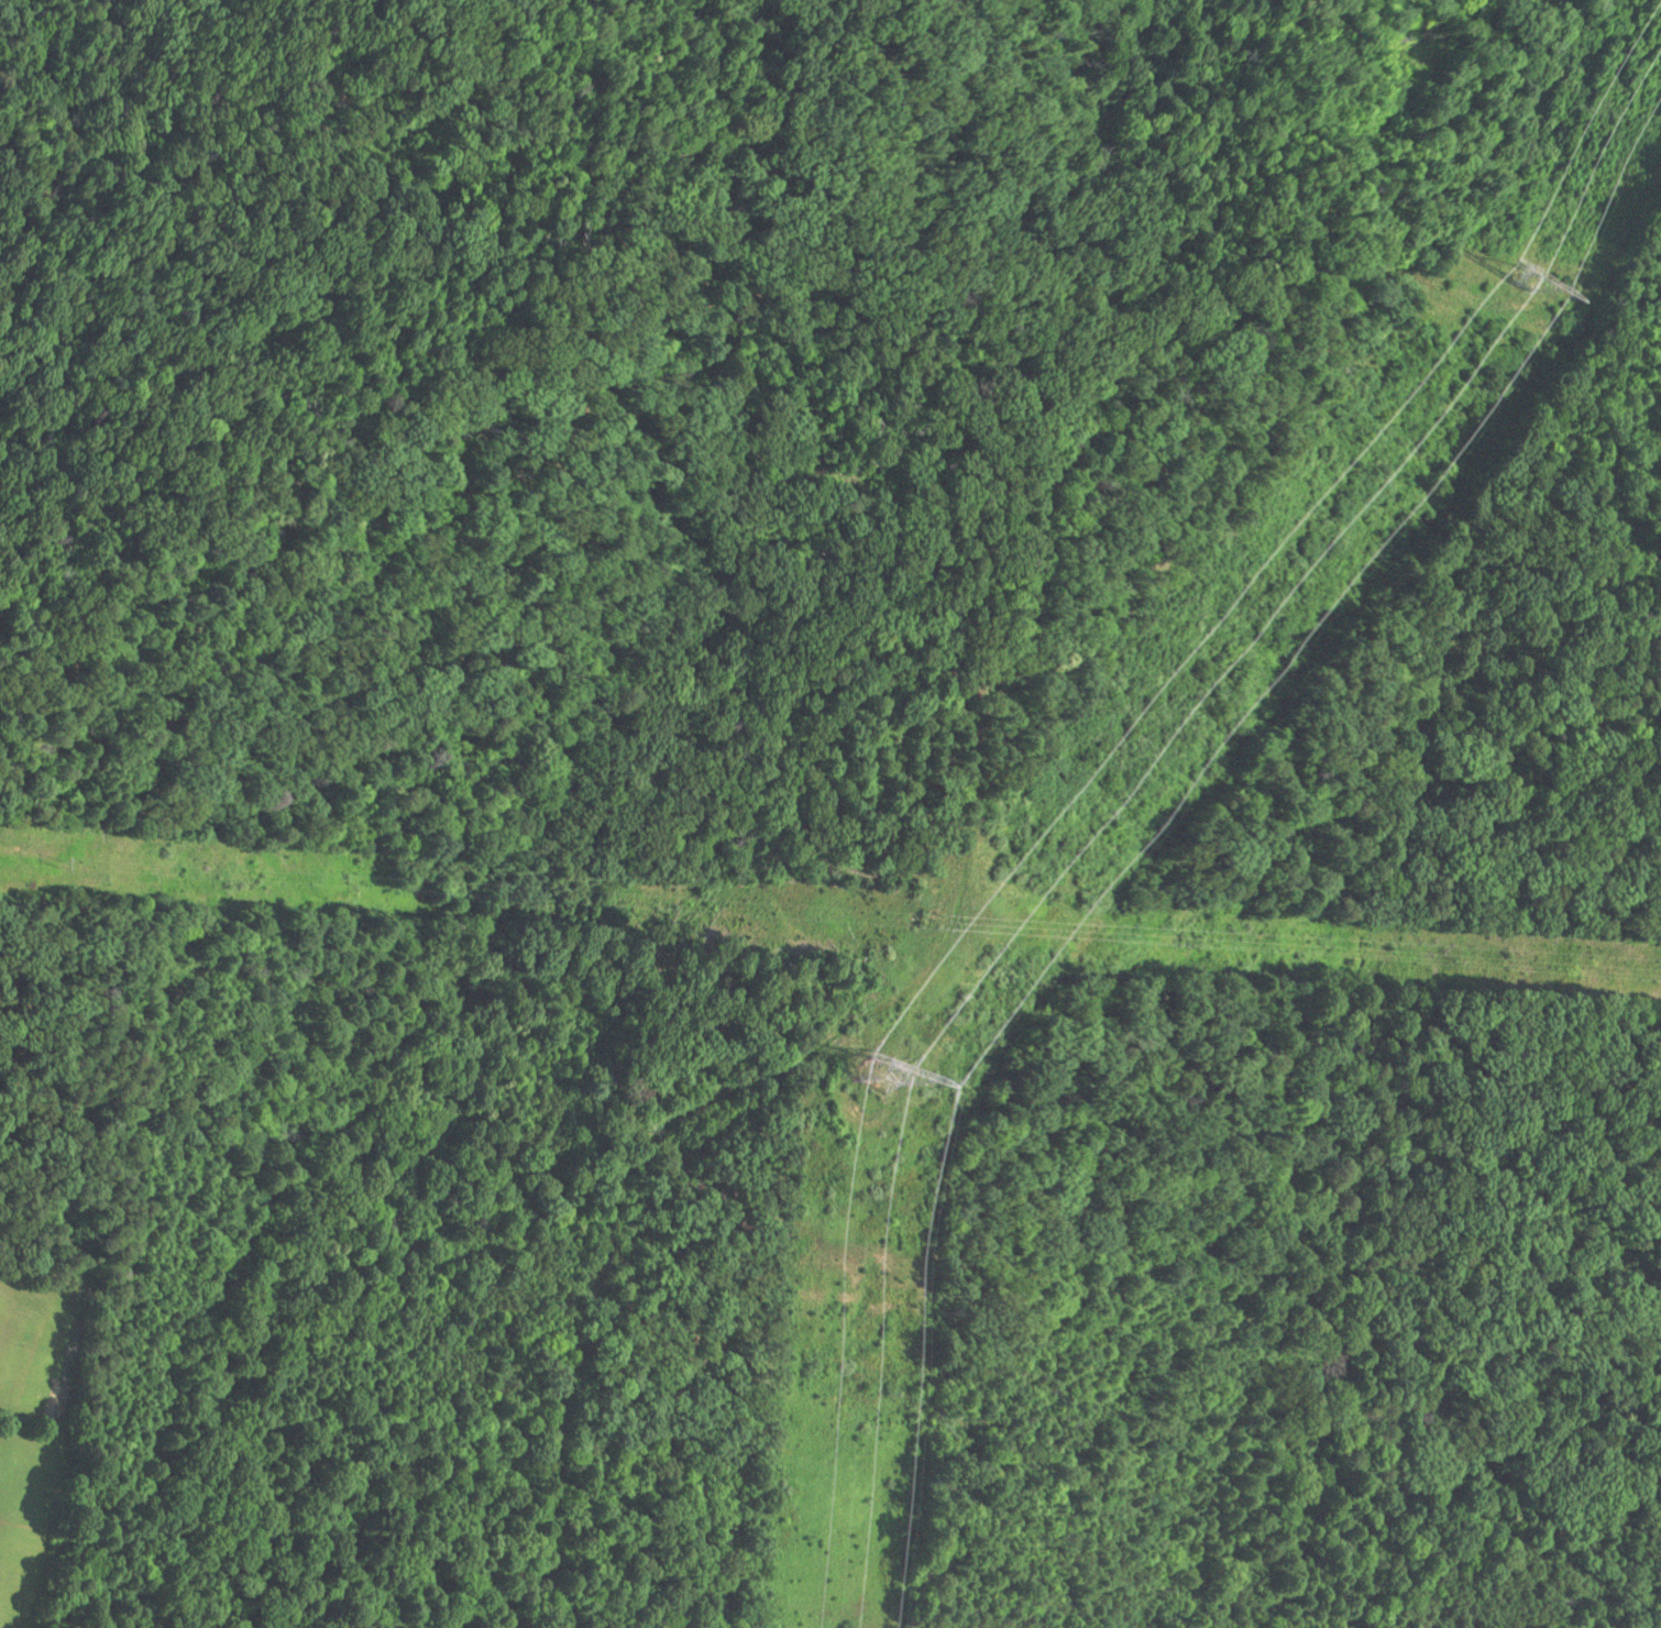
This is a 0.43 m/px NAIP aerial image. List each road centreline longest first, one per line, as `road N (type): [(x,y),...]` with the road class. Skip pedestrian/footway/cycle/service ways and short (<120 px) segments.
road 1 (track): [(1660,287),(1621,285),(1511,310),(1317,274),(1147,365),(1052,459),(980,710),(979,803),(968,855),(889,991),(821,1044),(697,1091),(635,1142),(604,1204),(594,1310),(544,1411),(539,1541),(500,1627)]

